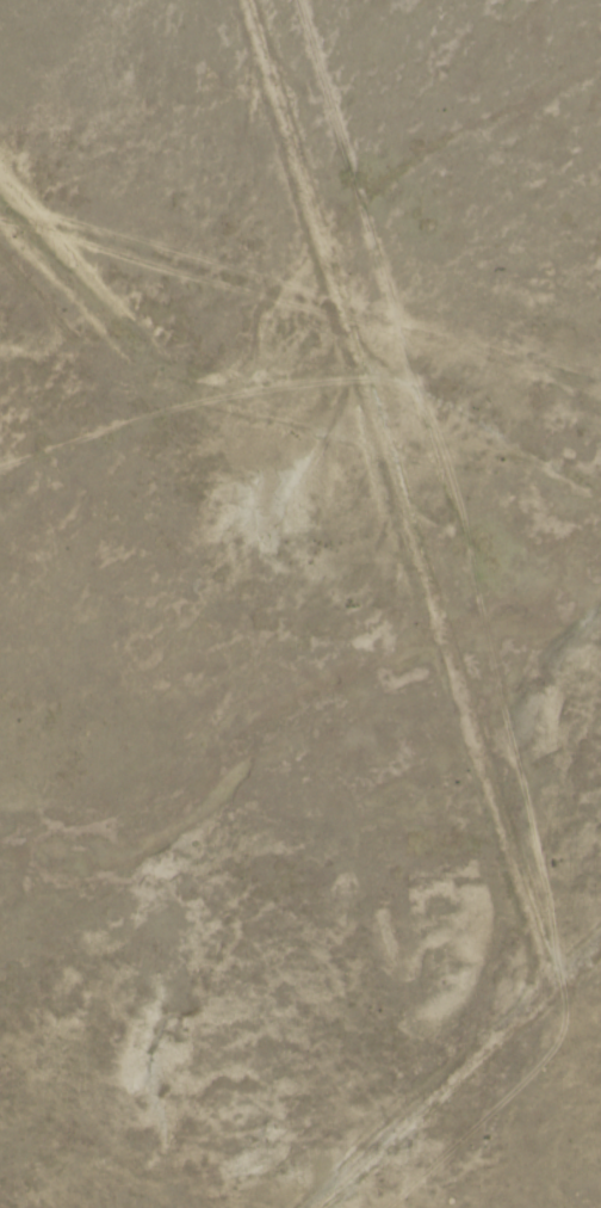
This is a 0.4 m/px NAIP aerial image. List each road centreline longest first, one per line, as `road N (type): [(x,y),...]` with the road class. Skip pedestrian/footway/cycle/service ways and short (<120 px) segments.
road 1 (track): [(249,0),(349,309),(357,455),(382,486),(482,802),(482,853),(533,992)]
road 2 (track): [(320,1207),(501,1042),(533,992),(600,975)]
road 3 (track): [(357,455),(0,458)]

